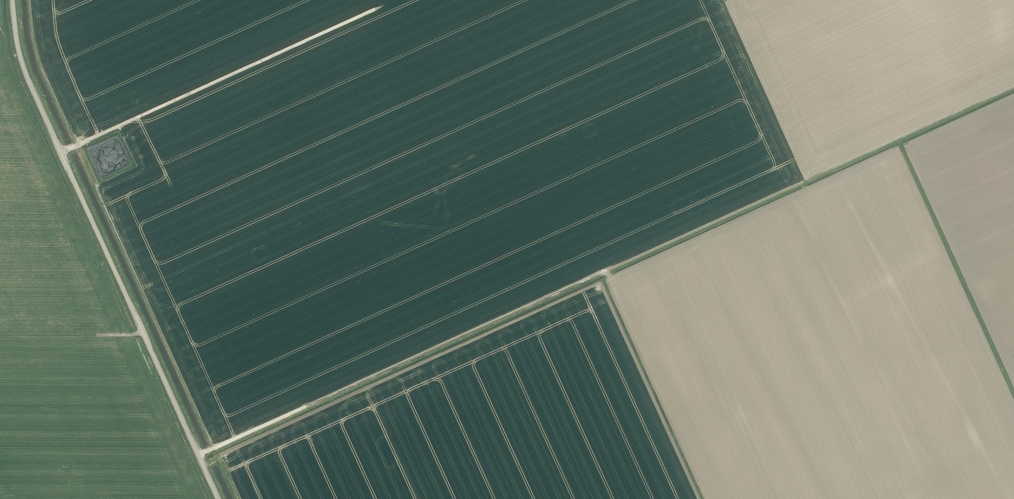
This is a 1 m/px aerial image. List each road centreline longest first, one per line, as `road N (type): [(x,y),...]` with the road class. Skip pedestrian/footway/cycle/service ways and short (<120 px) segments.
road 1 (unclassified): [(216,498),(28,81),(12,0)]

